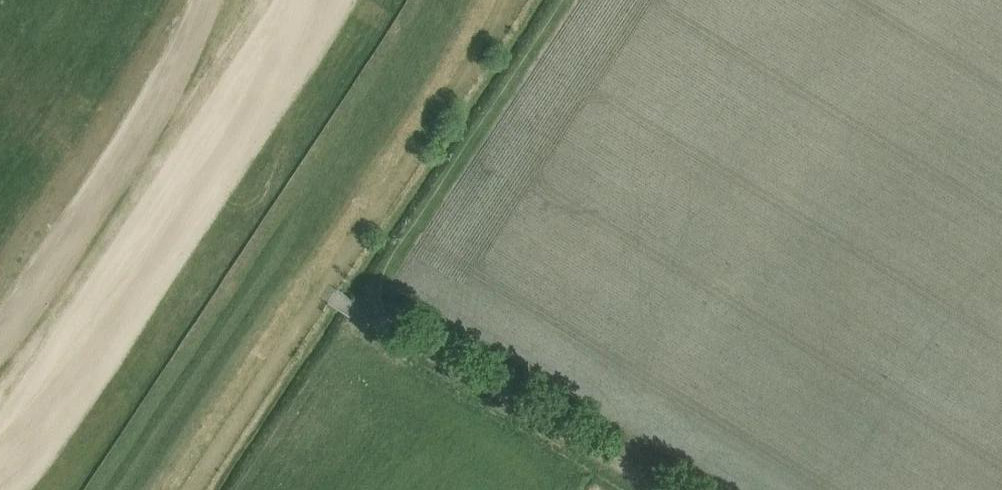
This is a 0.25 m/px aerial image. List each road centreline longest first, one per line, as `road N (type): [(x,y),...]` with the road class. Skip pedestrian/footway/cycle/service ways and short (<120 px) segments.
road 1 (track): [(563,0),(361,311)]
road 2 (track): [(658,489),(361,311)]

